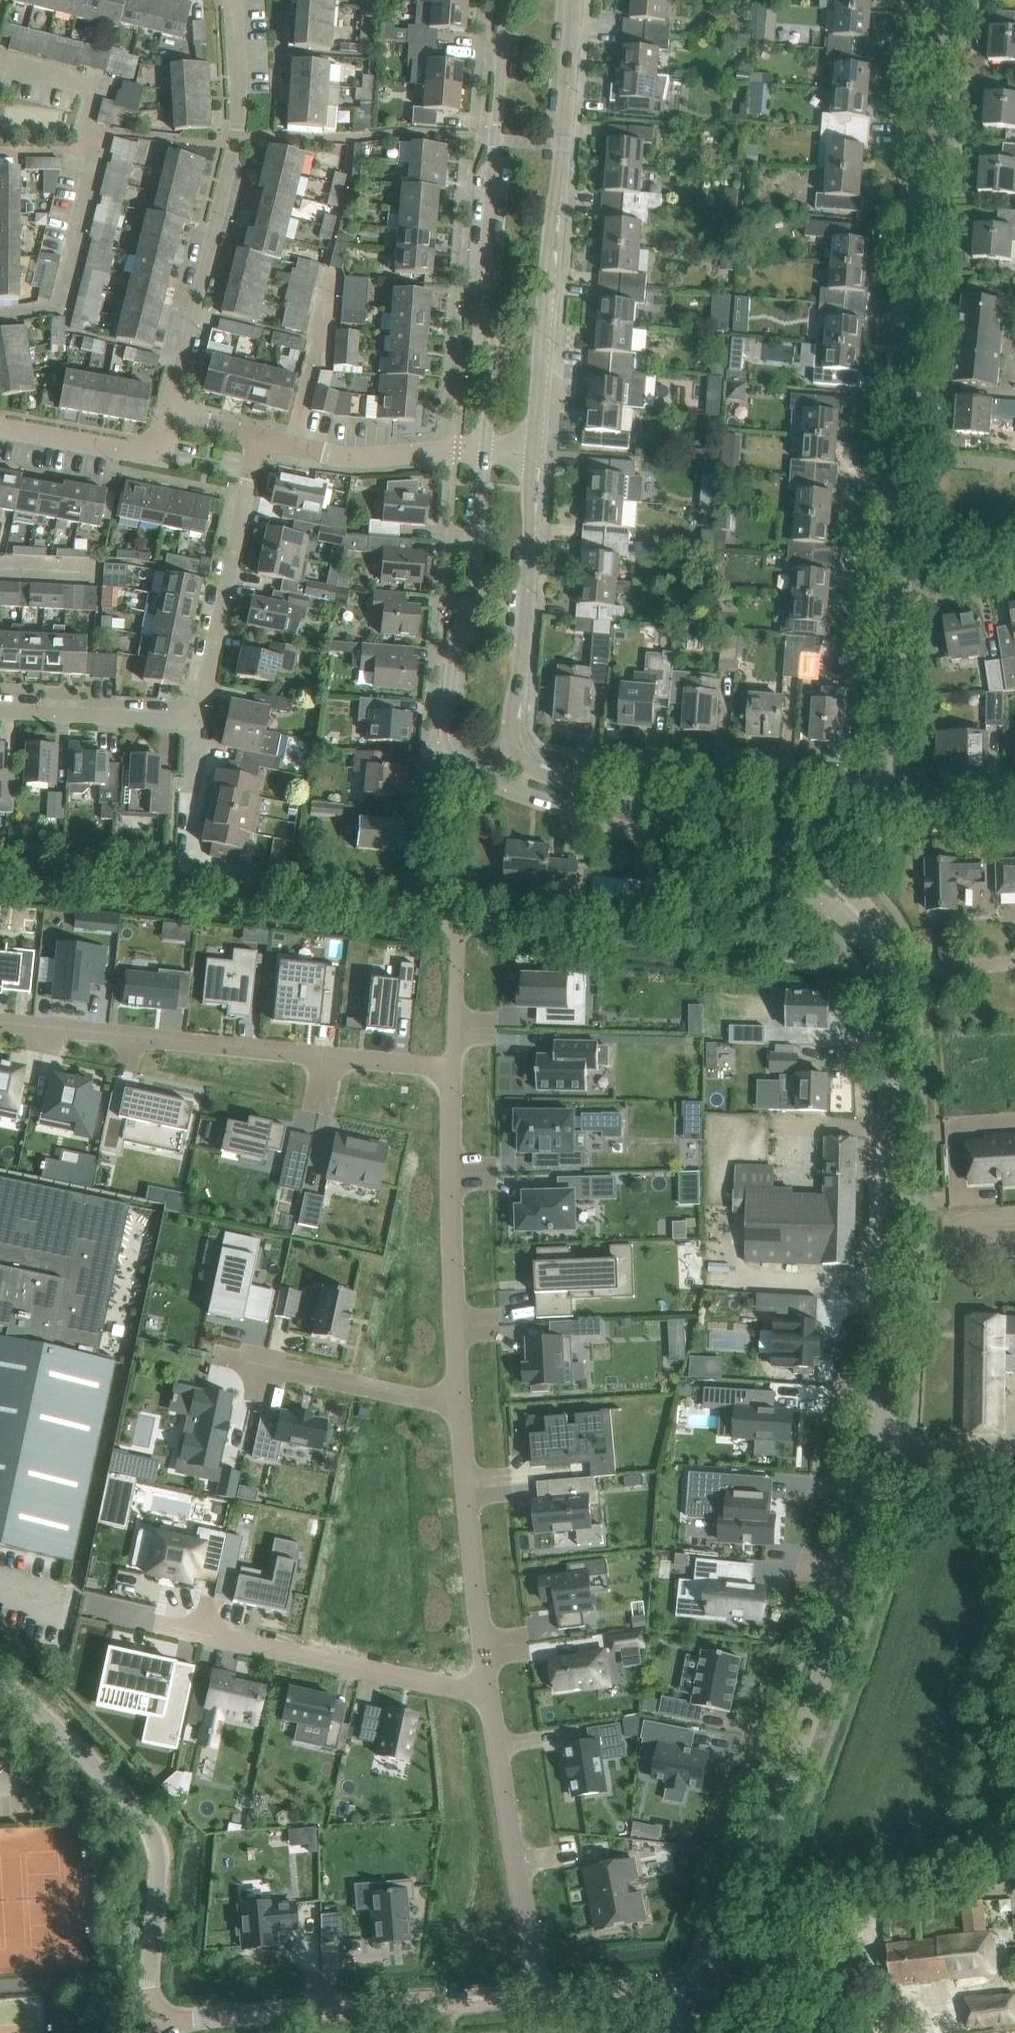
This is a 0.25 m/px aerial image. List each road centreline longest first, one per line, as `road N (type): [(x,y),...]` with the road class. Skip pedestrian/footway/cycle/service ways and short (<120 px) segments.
road 1 (tertiary): [(710,1995),(847,1601),(881,1448),(893,1301),(890,1004),(876,941)]
road 2 (tertiary): [(454,760),(466,773),(782,883),(876,941)]
road 3 (residential): [(911,458),(947,0)]
road 4 (residential): [(454,1069),(0,1020)]
road 5 (tertiary): [(535,451),(574,0)]
road 6 (tertiary): [(509,0),(481,303),(492,359),(487,447)]
road 7 (tertiary): [(876,941),(866,907),(847,885),(526,766),(511,744)]
road 8 (residential): [(172,411),(236,138),(233,0)]
road 9 (unclassified): [(167,2024),(148,1988),(153,1835),(45,1717),(0,1681)]
road 10 (unclassified): [(167,2024),(541,1993)]
road 11 (residential): [(490,1693),(159,1624)]
road 12 (residential): [(459,1406),(454,1069)]
road 13 (tertiary): [(487,447),(475,592),(453,655),(447,743),(454,760)]
road 14 (residential): [(574,755),(889,779)]
road 15 (residential): [(541,1993),(490,1693)]
road 16 (tertiary): [(511,744),(535,451)]
road 17 (residential): [(195,719),(260,435)]
road 18 (residential): [(490,1693),(459,1406)]
road 19 (residential): [(459,1406),(215,1354)]
road 20 (residential): [(260,435),(347,457),(487,447)]
road 21 (residential): [(172,411),(164,443),(139,453),(0,428)]
road 22 (residential): [(195,719),(0,712)]
road 23 (residential): [(889,779),(901,601)]
road 24 (unclassified): [(541,1993),(676,1984),(710,1995)]
road 25 (residential): [(454,1069),(460,925)]
road 26 (residential): [(901,601),(911,458)]
road 27 (residential): [(889,779),(918,798),(1014,800)]

